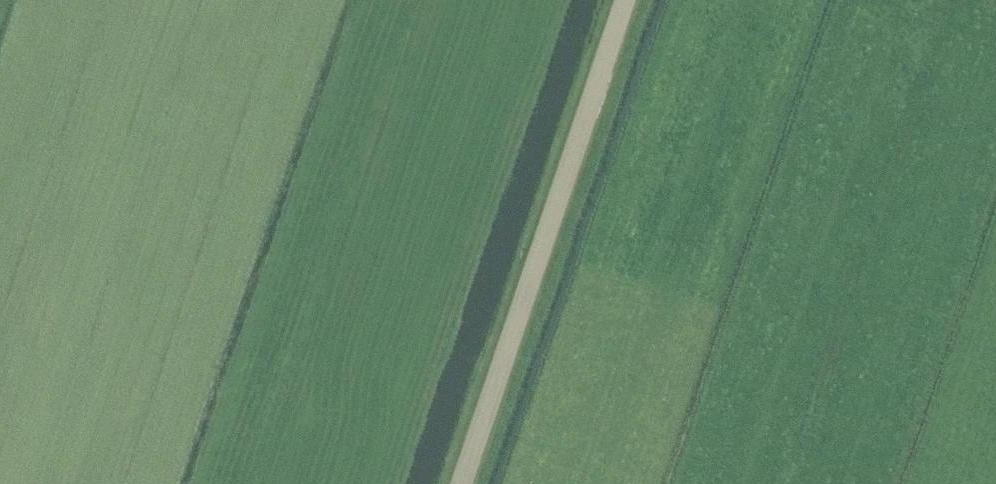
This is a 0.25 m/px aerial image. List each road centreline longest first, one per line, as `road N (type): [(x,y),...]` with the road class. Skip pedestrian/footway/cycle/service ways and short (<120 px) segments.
road 1 (unclassified): [(458,483),(622,0)]

